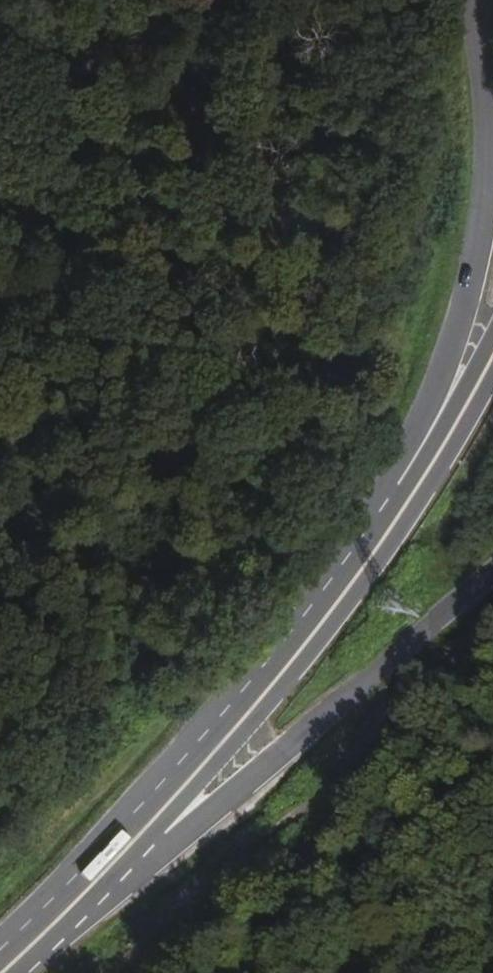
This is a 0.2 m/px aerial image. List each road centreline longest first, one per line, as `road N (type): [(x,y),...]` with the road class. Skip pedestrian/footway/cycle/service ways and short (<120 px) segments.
road 1 (secondary): [(471,0),(485,181),(469,293),(442,377),(357,572)]
road 2 (secondary): [(49,928),(206,816),(492,582)]
road 3 (primary): [(49,928),(244,718),(357,572)]
road 4 (primary): [(357,572),(448,437),(492,353)]

